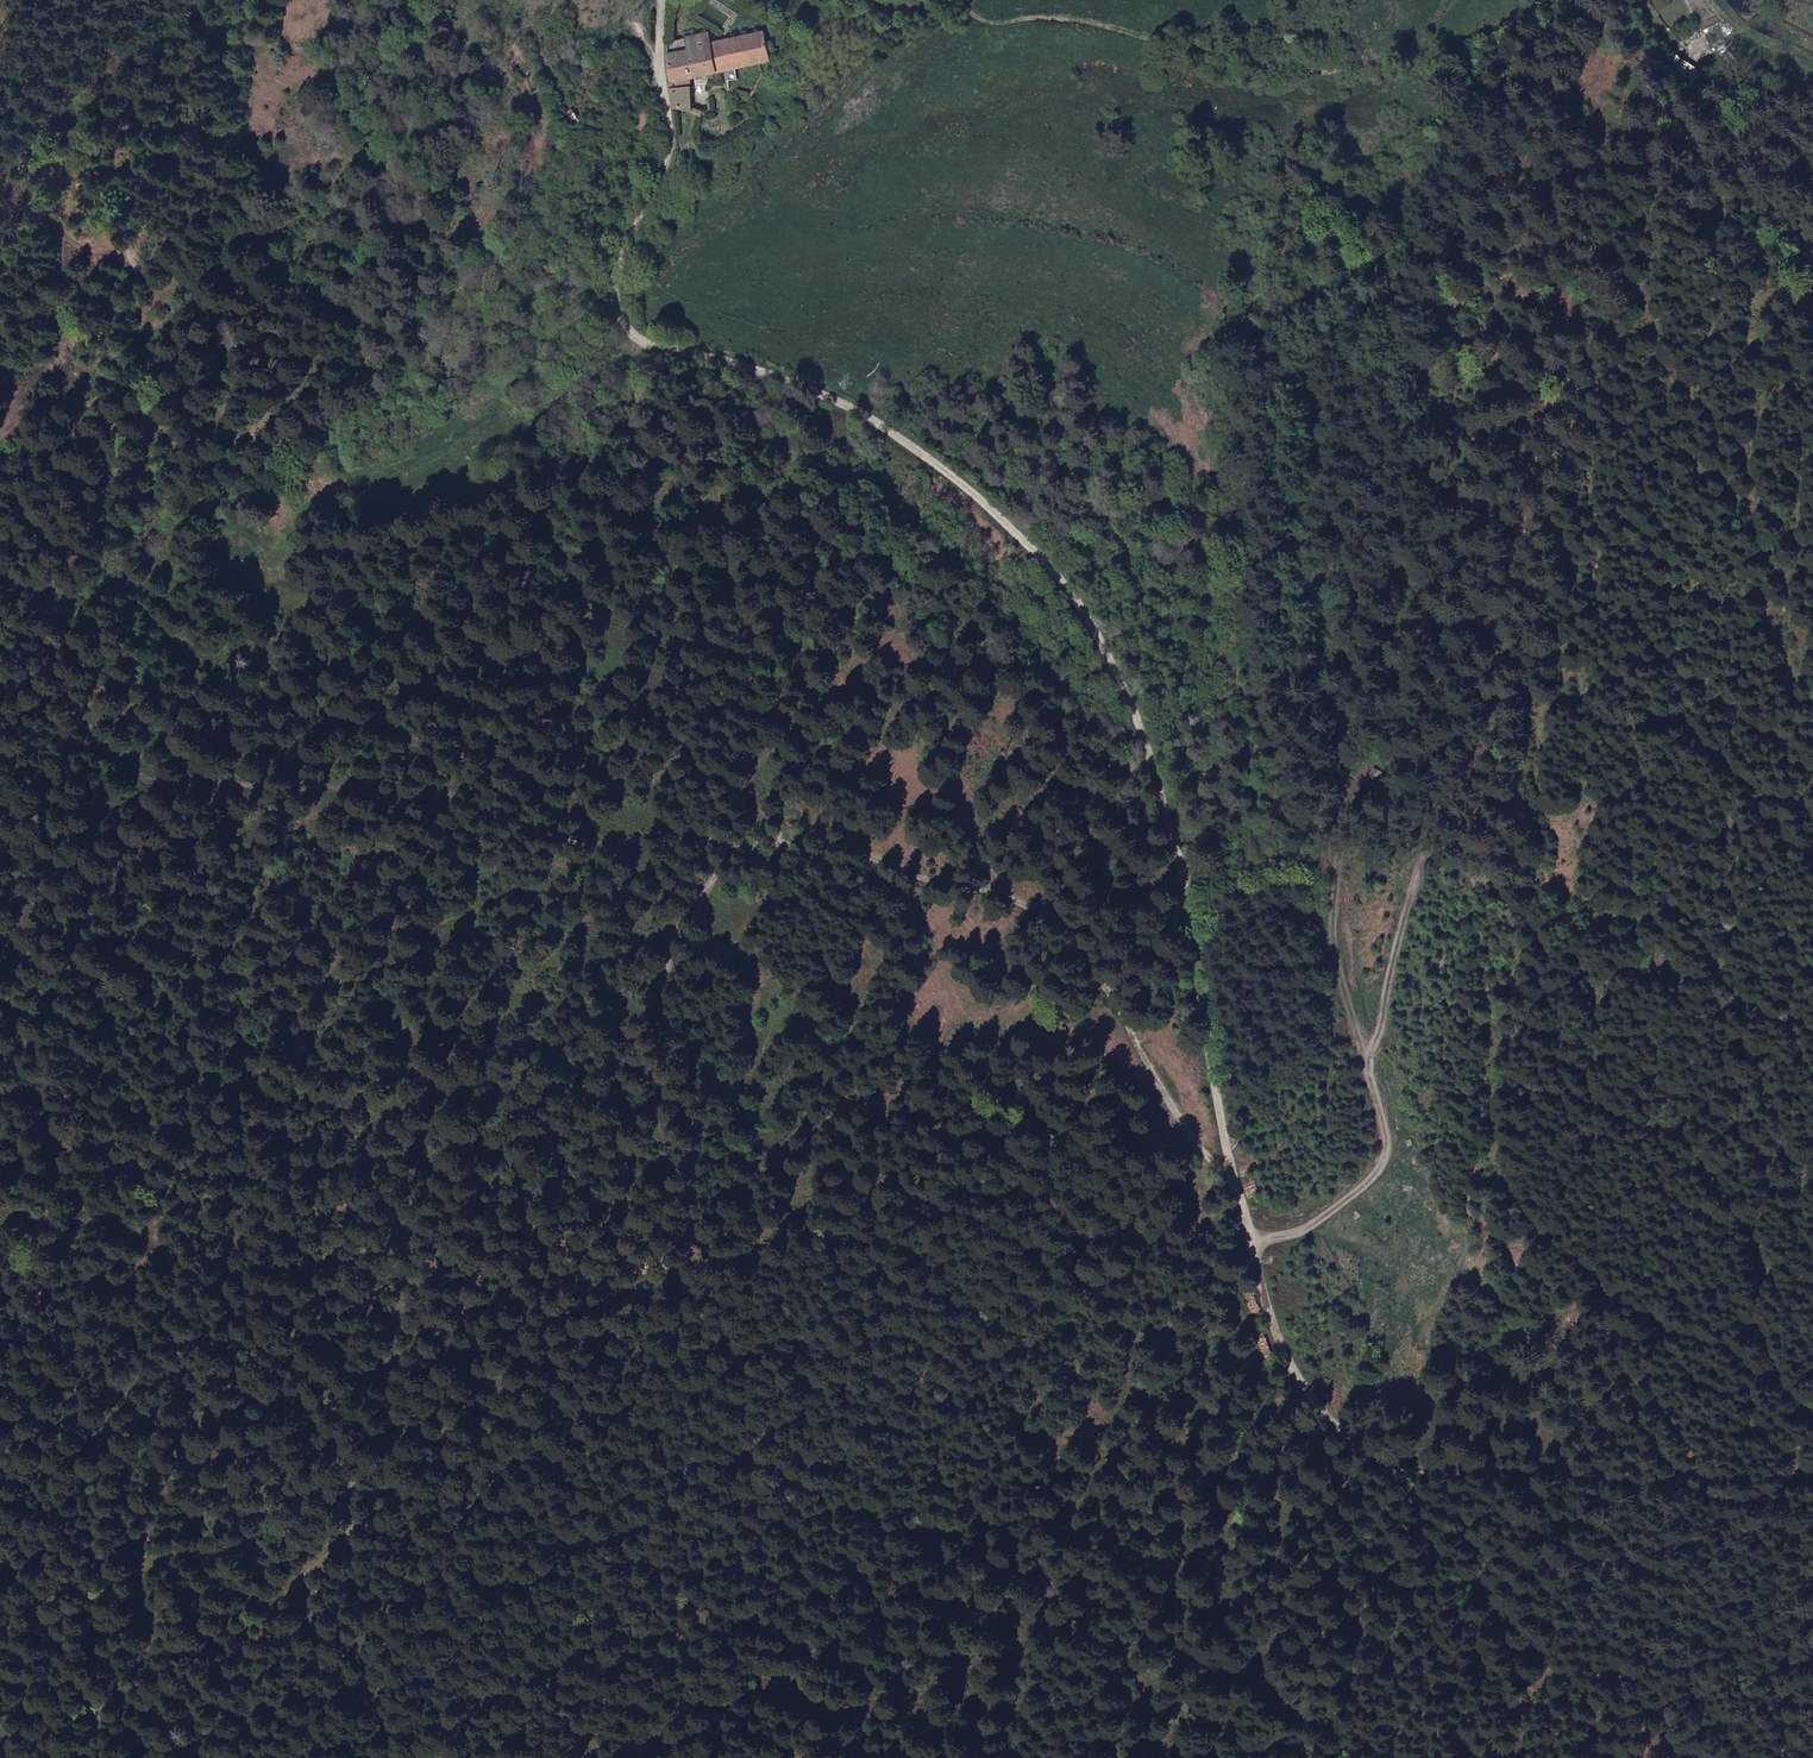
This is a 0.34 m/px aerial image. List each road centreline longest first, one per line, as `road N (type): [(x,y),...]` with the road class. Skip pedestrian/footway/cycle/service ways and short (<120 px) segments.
road 1 (track): [(659,0),(670,149),(616,287),(635,325),(661,341),(776,367),(905,433),(1065,574),(1147,726),(1187,896),(1217,1114),(1278,1328),(1333,1422),(1405,1466),(1751,1501),(1812,1522)]
road 2 (track): [(635,325),(405,467),(132,578),(0,598)]
road 3 (track): [(954,0),(993,25),(1060,20),(1250,70),(1386,65),(1530,21),(1566,0)]
road 4 (track): [(1254,1241),(1310,1228),(1362,1189),(1388,1145),(1372,1071),(1334,964),(1352,795)]
road 5 (track): [(1368,1061),(1417,874)]

